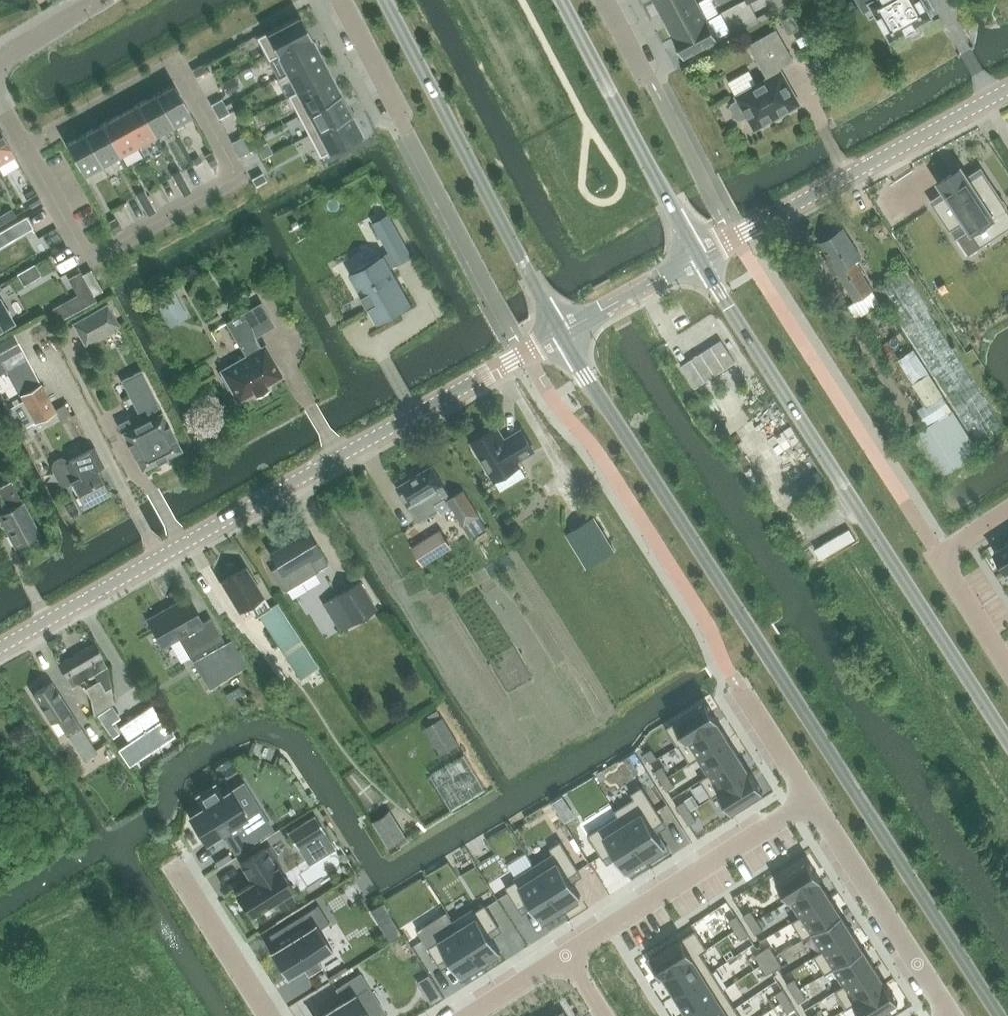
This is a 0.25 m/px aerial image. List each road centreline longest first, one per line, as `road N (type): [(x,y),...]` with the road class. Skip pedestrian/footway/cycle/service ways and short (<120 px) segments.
road 1 (tertiary): [(564,332),(998,1015)]
road 2 (unclassified): [(0,648),(564,332)]
road 3 (tertiary): [(1007,740),(699,257)]
road 4 (tertiary): [(386,0),(564,332)]
road 5 (unclassified): [(699,257),(1007,88)]
road 6 (tertiary): [(699,257),(562,0)]
road 7 (residential): [(565,954),(813,804)]
road 8 (residential): [(953,1015),(813,804)]
road 9 (residential): [(0,101),(26,147),(169,69),(183,74)]
road 10 (residential): [(1007,662),(944,554),(1007,510)]
road 11 (unclassified): [(564,332),(699,257)]
road 12 (residential): [(269,1015),(188,888)]
road 13 (residential): [(813,804),(740,685)]
road 14 (residential): [(342,0),(400,114)]

